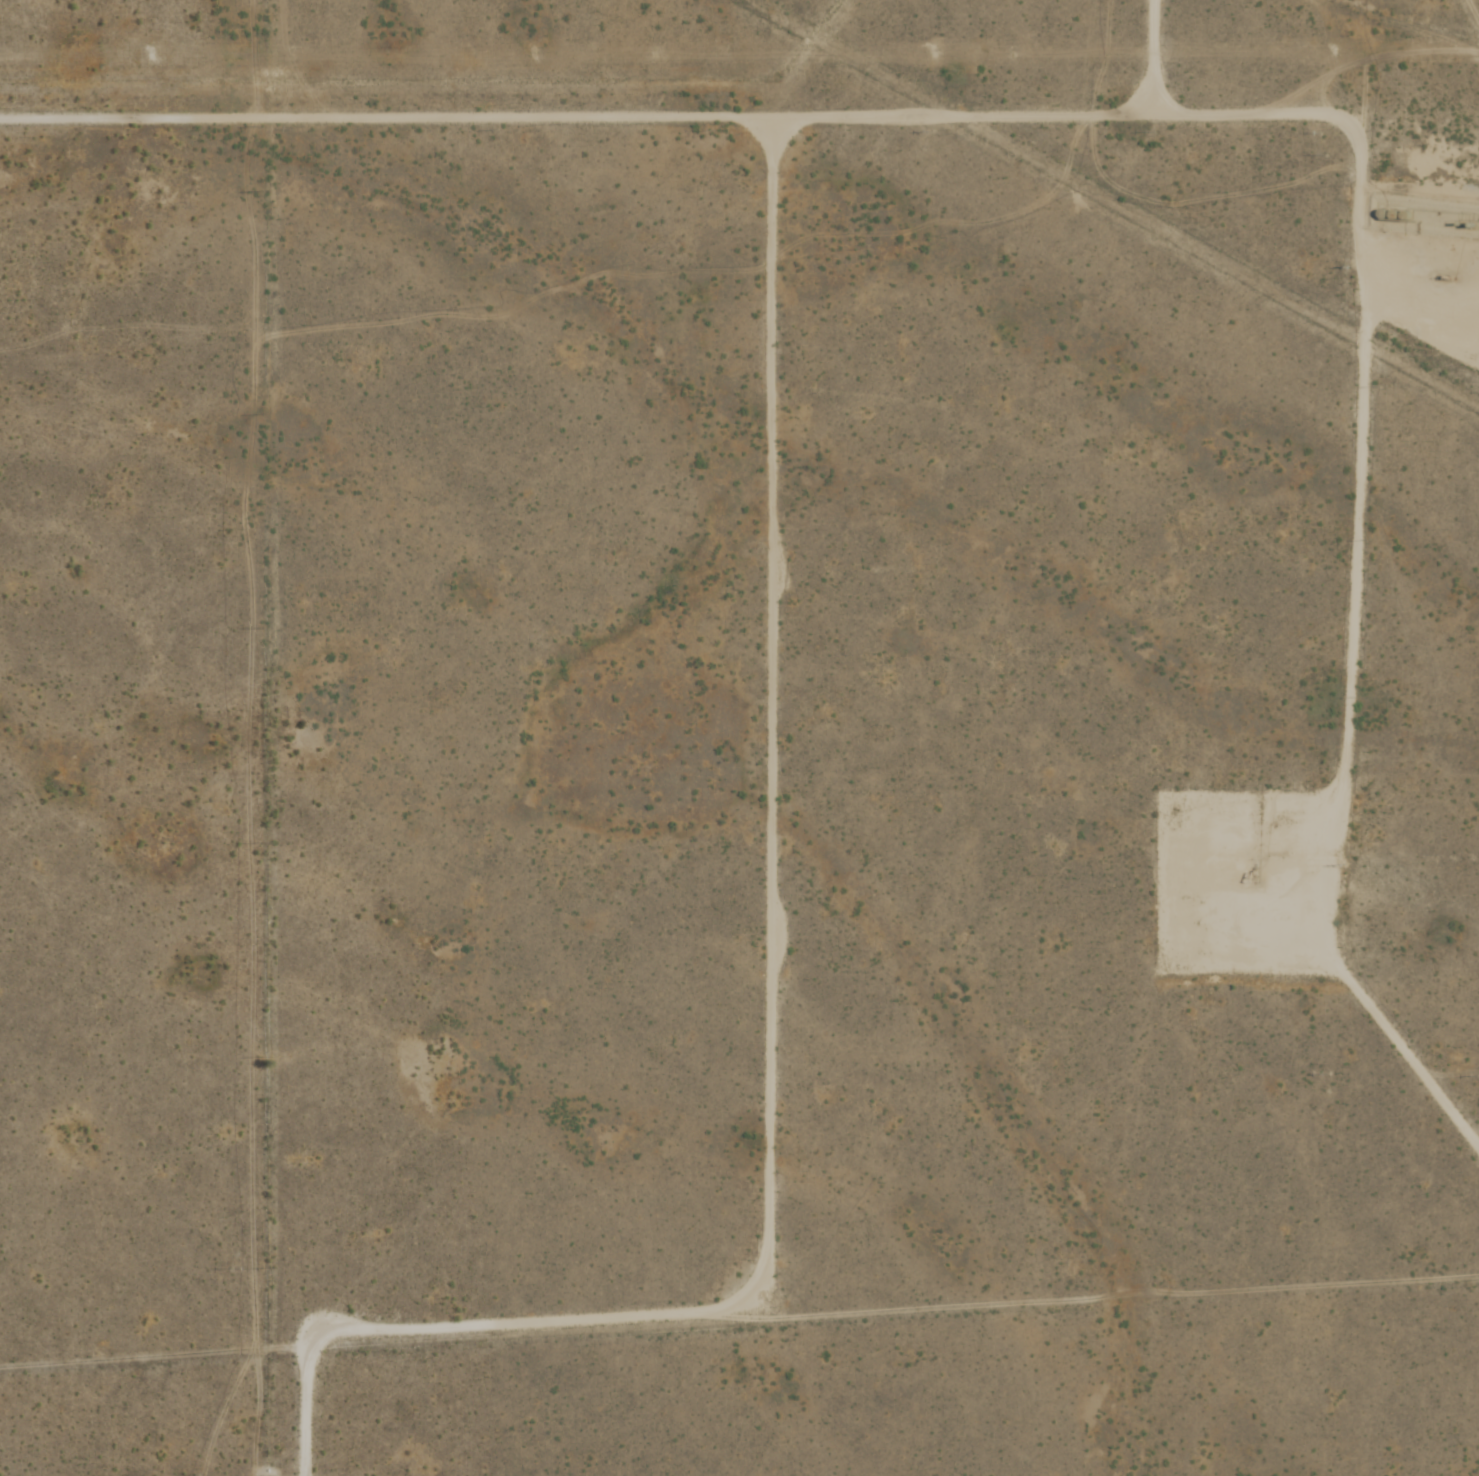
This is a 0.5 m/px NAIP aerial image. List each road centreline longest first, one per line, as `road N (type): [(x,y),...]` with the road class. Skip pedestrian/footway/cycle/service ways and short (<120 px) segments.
road 1 (track): [(168,0),(173,1426)]

